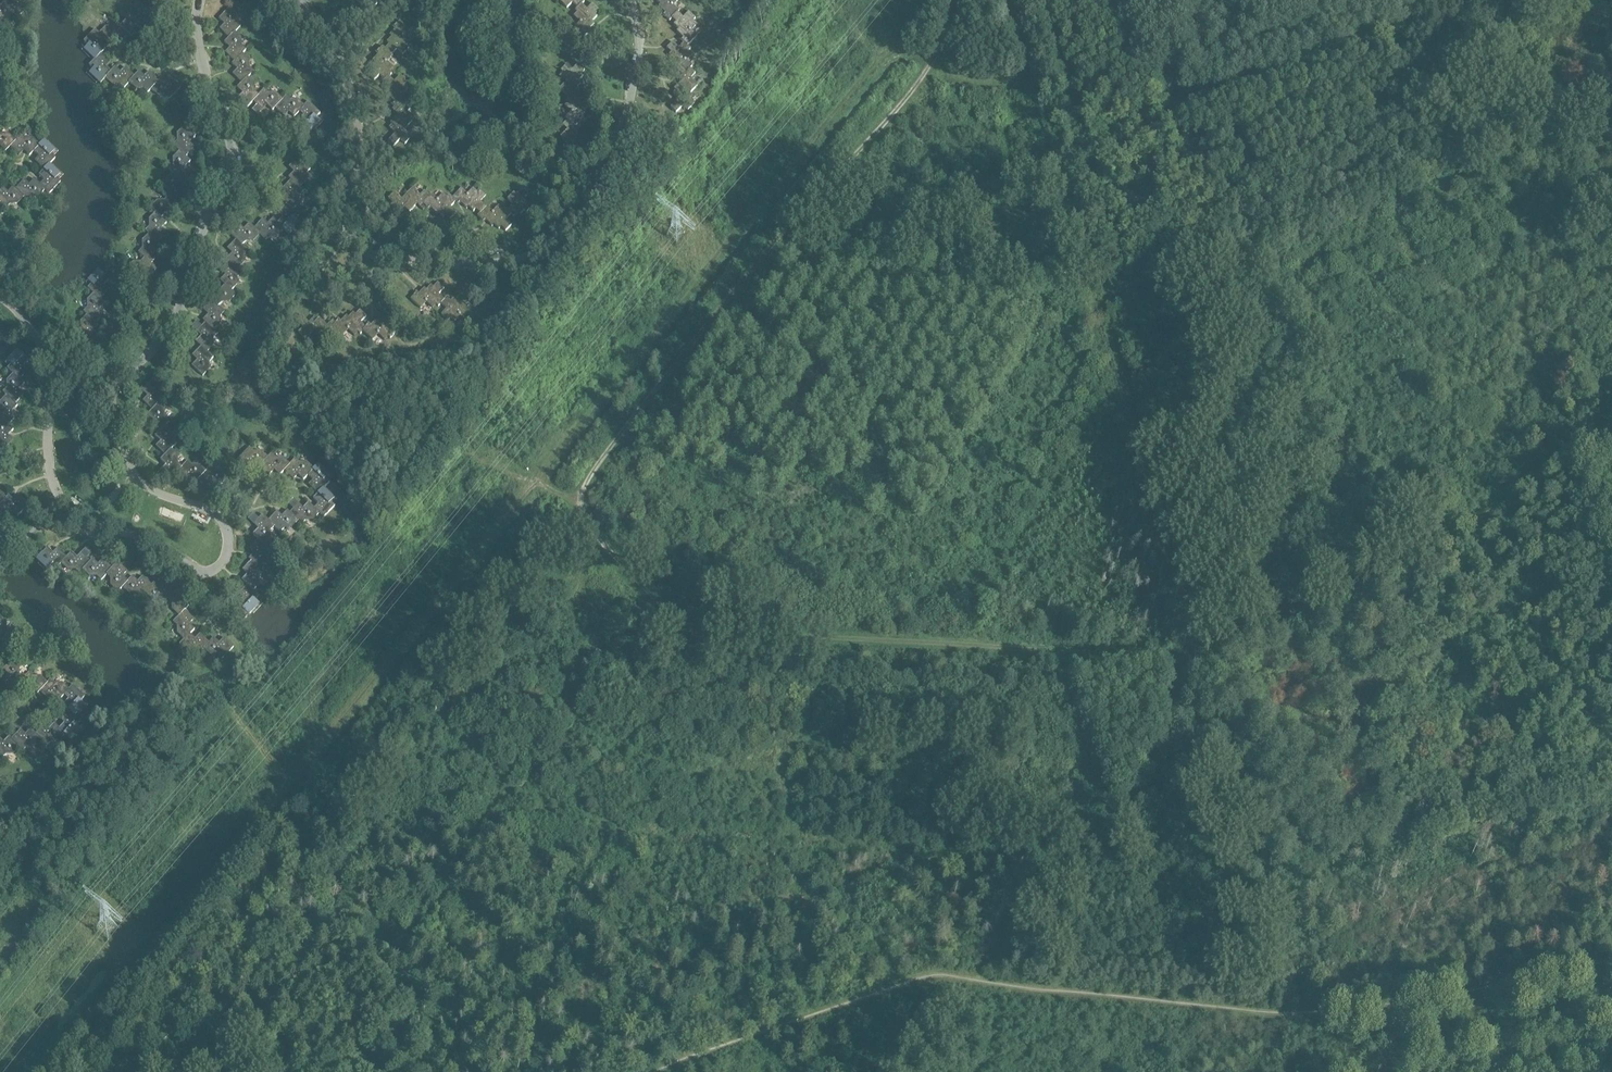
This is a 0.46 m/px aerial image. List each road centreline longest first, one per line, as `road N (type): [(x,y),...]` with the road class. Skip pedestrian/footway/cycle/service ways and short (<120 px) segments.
road 1 (track): [(578,498),(586,519),(685,625),(1175,657),(1294,615),(1436,548),(1611,425)]
road 2 (residential): [(631,0),(641,48),(620,164),(554,244),(485,265),(442,266),(382,258),(347,239),(345,210),(360,147),(347,83),(306,0)]
road 3 (track): [(956,0),(943,44),(913,92),(750,269),(578,498)]
road 4 (residential): [(110,386),(135,476),(199,506),(231,533),(225,561),(209,574),(60,502),(48,458),(60,374)]
road 5 (residential): [(200,0),(199,49),(231,167),(169,333),(110,386)]
road 6 (track): [(578,498),(347,408)]

